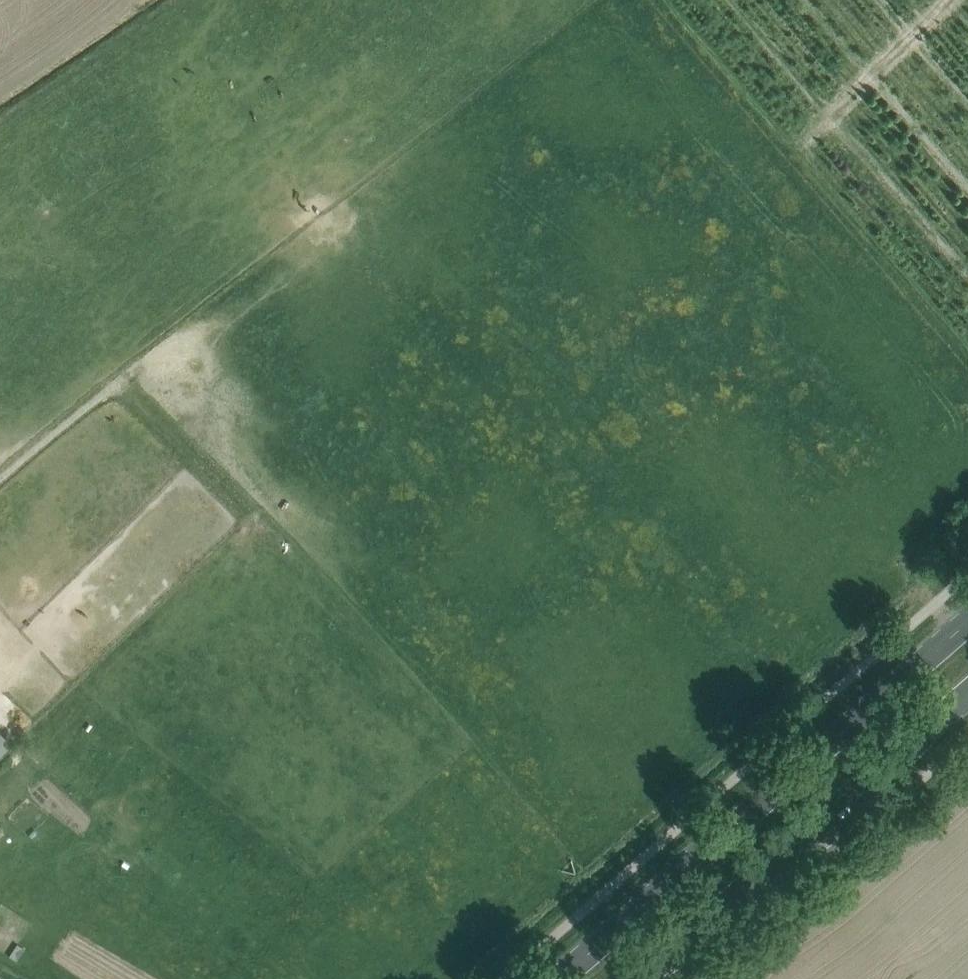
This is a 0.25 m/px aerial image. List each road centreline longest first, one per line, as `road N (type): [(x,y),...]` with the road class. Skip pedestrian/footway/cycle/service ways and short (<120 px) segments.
road 1 (primary): [(967,626),(561,978)]
road 2 (primary): [(642,978),(967,695)]

